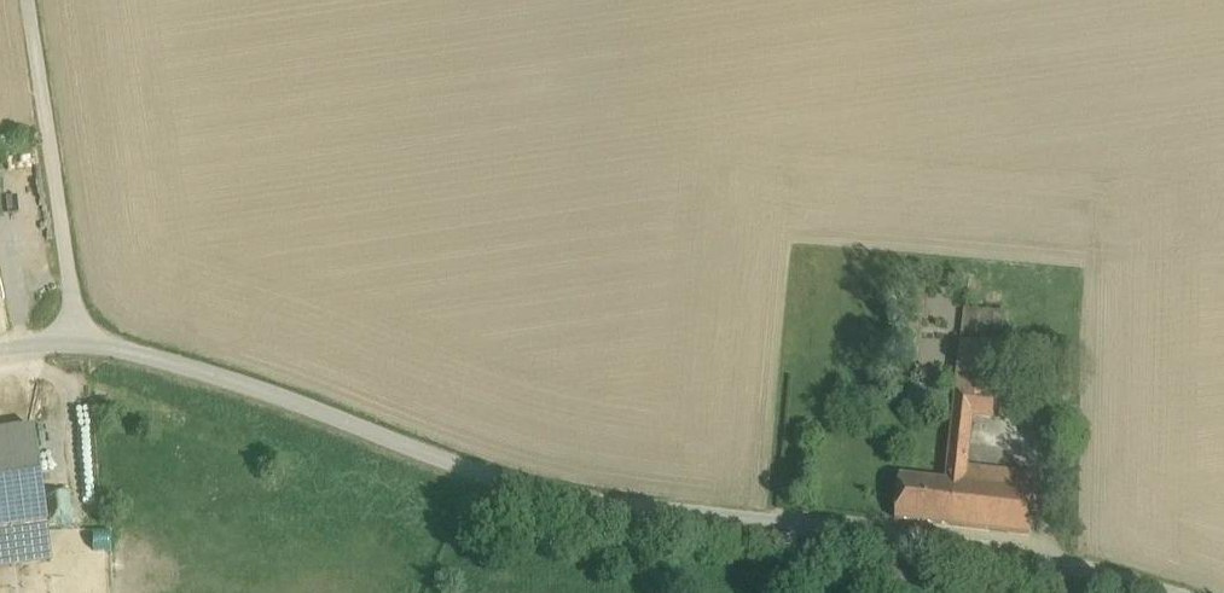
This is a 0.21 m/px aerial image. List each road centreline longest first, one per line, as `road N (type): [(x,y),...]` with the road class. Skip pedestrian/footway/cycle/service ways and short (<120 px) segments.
road 1 (unclassified): [(1142,592),(1050,564),(577,502),(151,354),(81,349),(0,364)]
road 2 (track): [(81,349),(28,0)]

